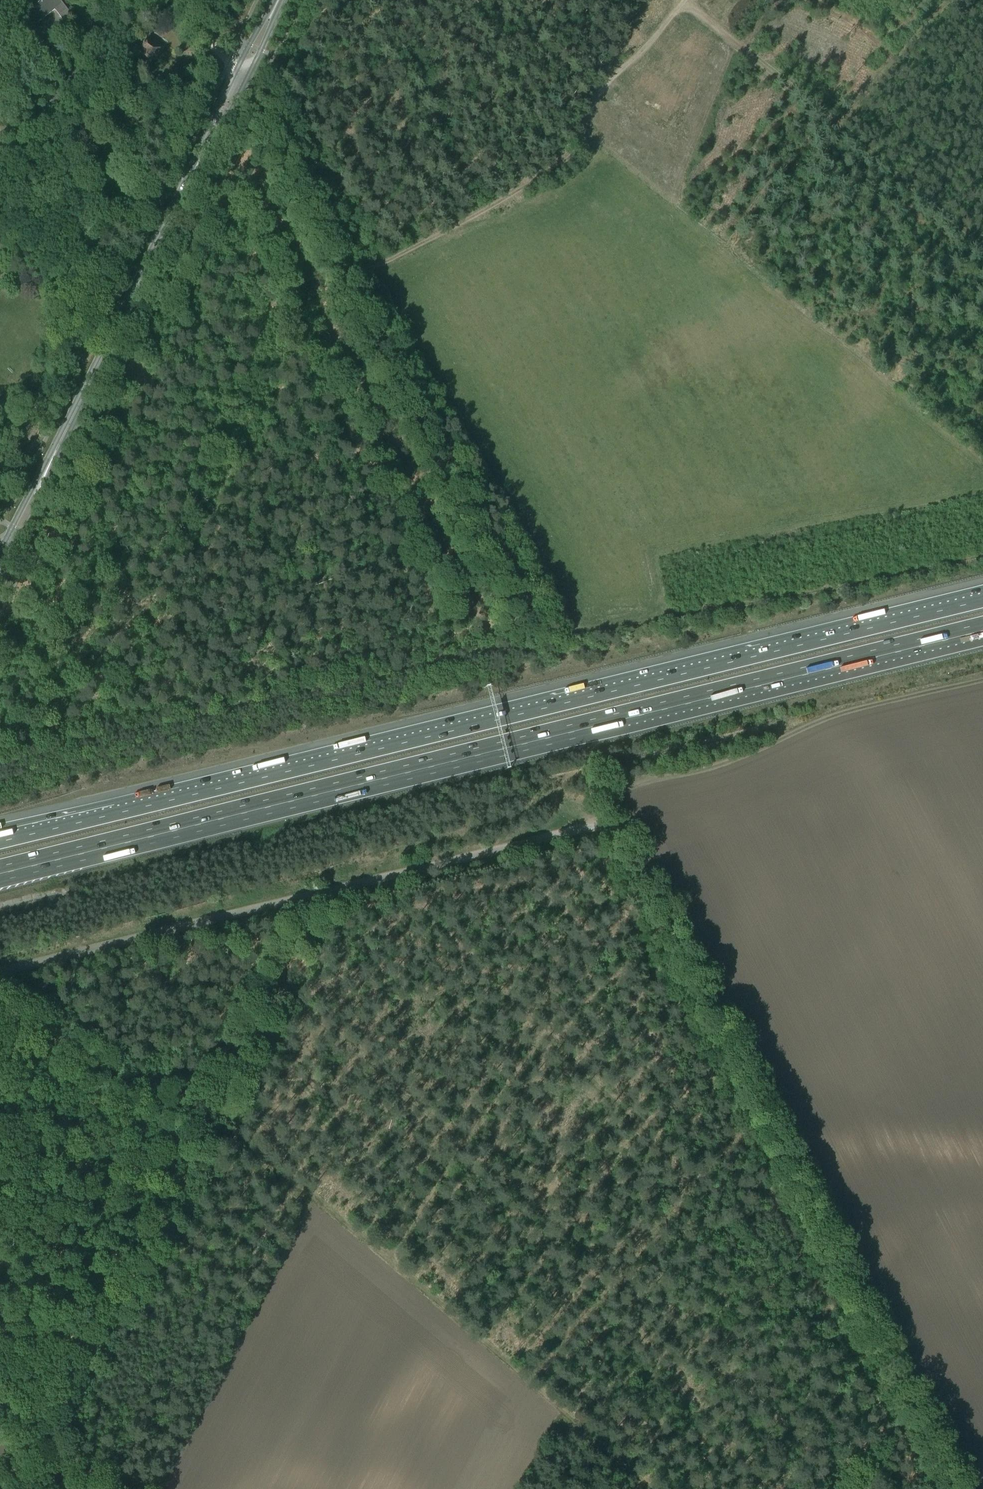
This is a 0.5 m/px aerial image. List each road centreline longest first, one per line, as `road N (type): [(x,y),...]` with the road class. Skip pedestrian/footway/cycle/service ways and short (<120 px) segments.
road 1 (unclassified): [(0,972),(497,850),(615,830),(957,1488)]
road 2 (track): [(25,1488),(305,931),(368,907),(415,903),(696,1184)]
road 3 (track): [(386,1257),(603,947),(623,922),(634,924),(879,1403),(881,1432),(826,1488)]
road 4 (motorway): [(0,870),(982,628)]
road 5 (motorway): [(982,598),(0,838)]
road 6 (track): [(653,1488),(311,1196),(206,1124)]
road 7 (primary): [(0,568),(240,77)]
road 8 (track): [(836,1478),(463,1143)]
road 9 (track): [(341,277),(492,207),(569,158),(601,91),(686,0)]
road 10 (track): [(341,277),(525,637)]
road 11 (track): [(685,2),(982,244)]
road 12 (track): [(528,1380),(741,1133)]
road 13 (track): [(0,1008),(206,1124)]
road 14 (track): [(240,77),(341,277)]
road 15 (track): [(838,126),(946,0)]

